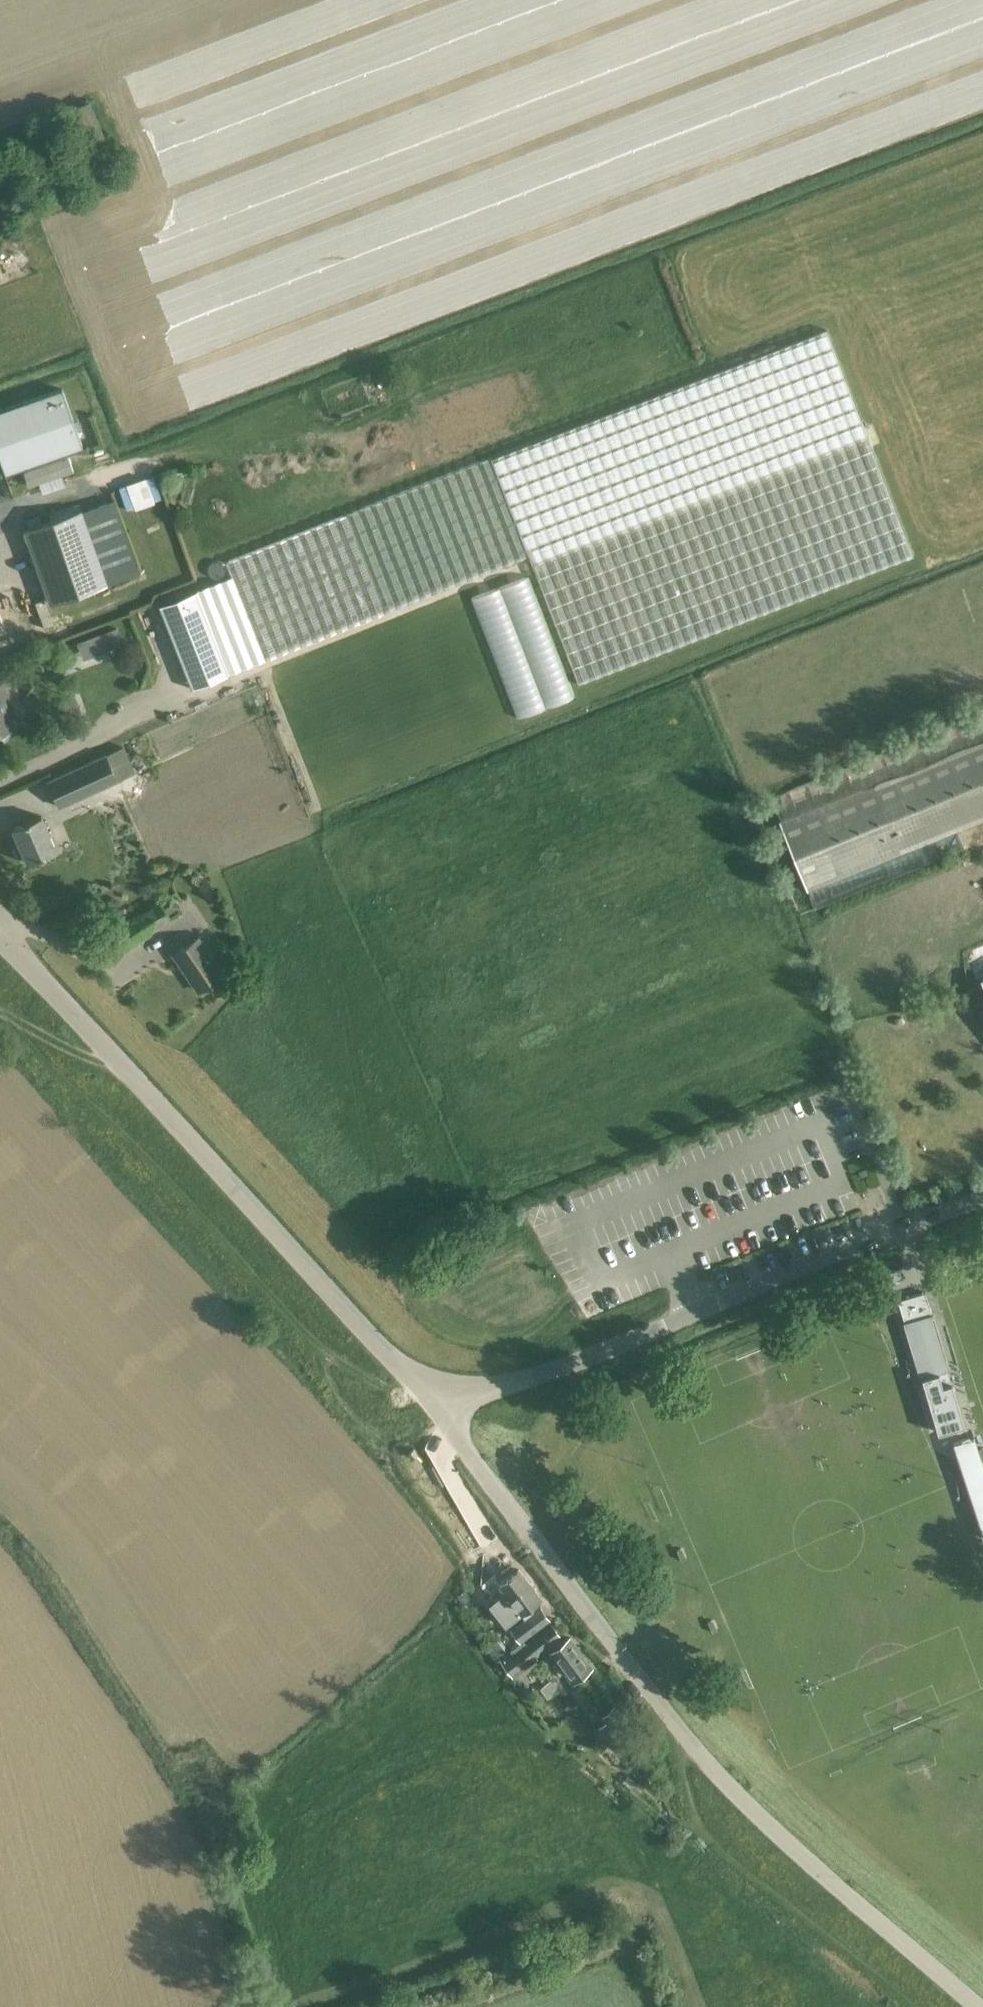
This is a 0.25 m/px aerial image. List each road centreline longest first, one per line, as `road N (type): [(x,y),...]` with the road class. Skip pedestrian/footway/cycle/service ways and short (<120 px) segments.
road 1 (unclassified): [(435,1412),(710,1767),(976,2006)]
road 2 (unclassified): [(435,1412),(7,941)]
road 3 (unclassified): [(435,1412),(982,1201)]

